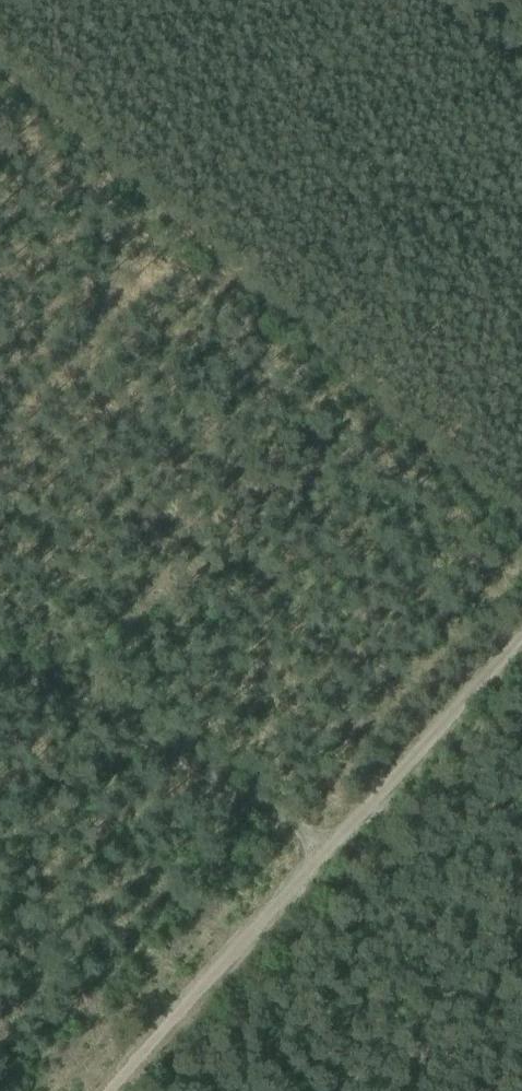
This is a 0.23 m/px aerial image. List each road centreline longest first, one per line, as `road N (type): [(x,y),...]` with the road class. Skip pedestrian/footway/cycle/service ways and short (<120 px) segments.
road 1 (track): [(0,661),(321,848)]
road 2 (track): [(104,1090),(321,848)]
road 3 (track): [(321,848),(521,635)]

